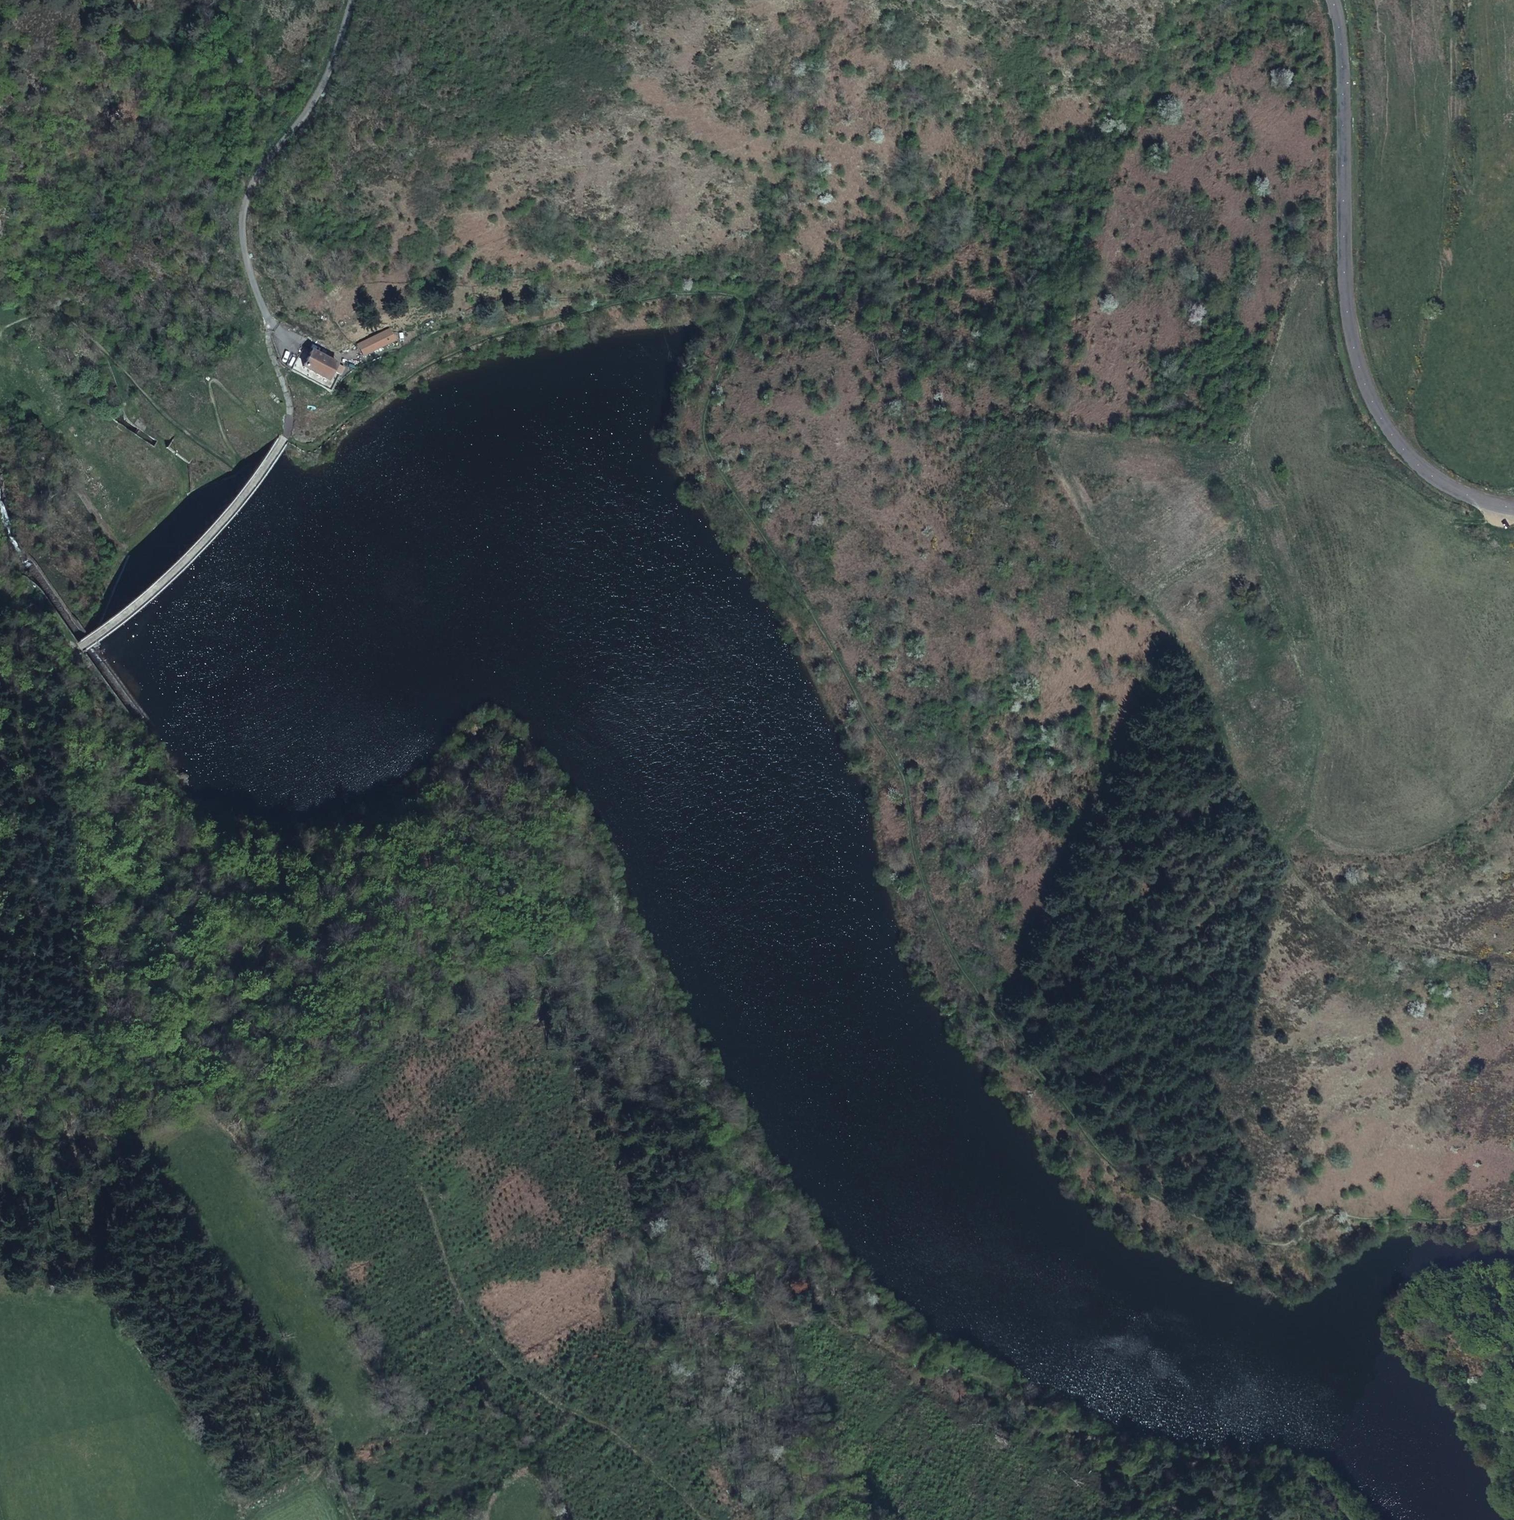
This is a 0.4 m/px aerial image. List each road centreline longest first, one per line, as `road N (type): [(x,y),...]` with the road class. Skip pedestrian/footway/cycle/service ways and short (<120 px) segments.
road 1 (tertiary): [(1332,0),(1341,37),(1346,289),(1366,385),(1420,467),(1451,487),(1513,508)]
road 2 (residential): [(348,0),(300,129),(259,185),(245,219),(288,434)]

